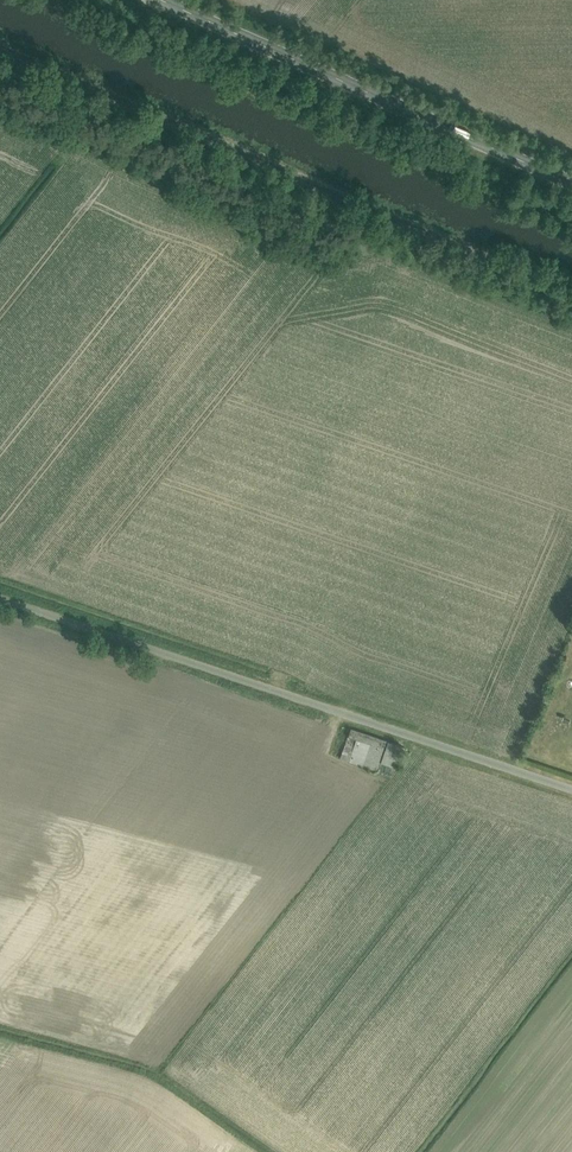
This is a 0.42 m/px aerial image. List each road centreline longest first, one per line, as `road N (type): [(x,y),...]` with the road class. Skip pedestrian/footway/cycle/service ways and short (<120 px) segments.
road 1 (unclassified): [(0,600),(571,791)]
road 2 (tertiary): [(571,181),(163,0)]

